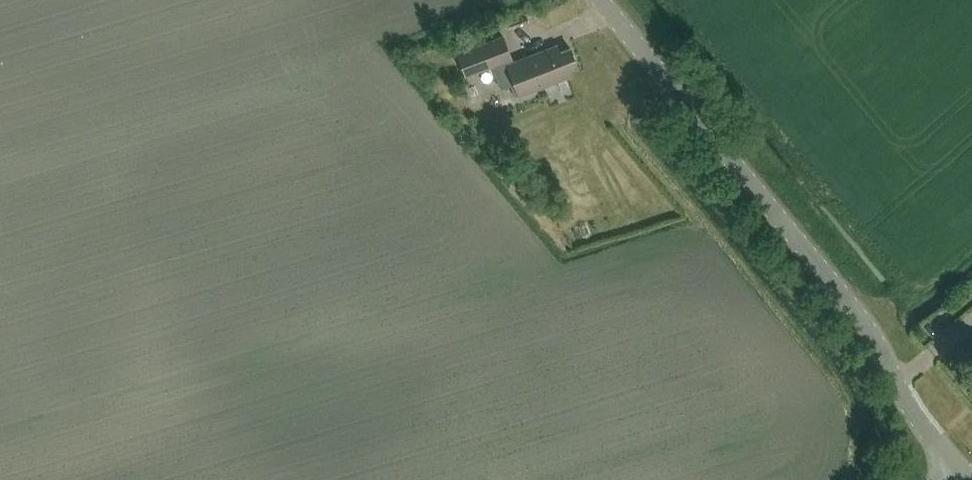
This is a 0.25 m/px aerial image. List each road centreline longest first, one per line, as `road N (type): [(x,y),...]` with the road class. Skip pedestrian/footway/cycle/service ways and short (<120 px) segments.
road 1 (tertiary): [(961,477),(855,309),(600,0)]

